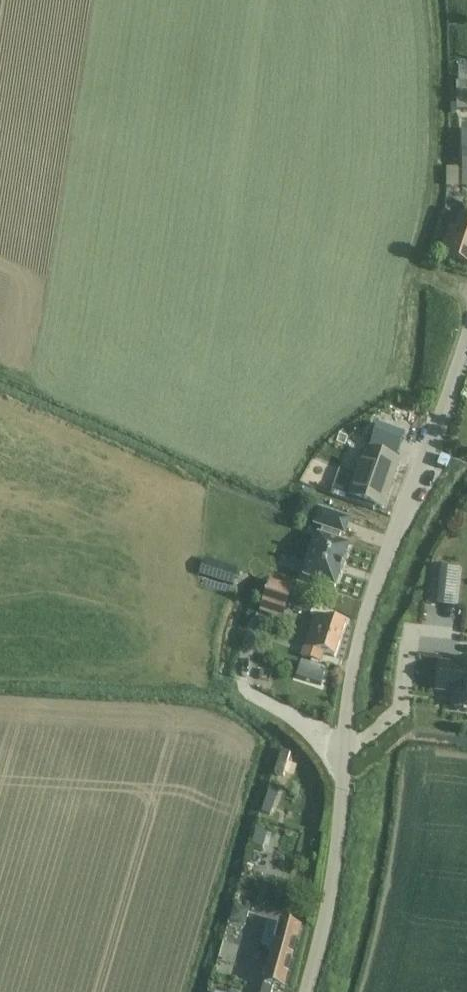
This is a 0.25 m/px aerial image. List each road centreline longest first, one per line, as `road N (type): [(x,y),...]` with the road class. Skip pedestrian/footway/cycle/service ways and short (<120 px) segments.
road 1 (residential): [(304,991),(329,892),(355,647),(466,335)]

